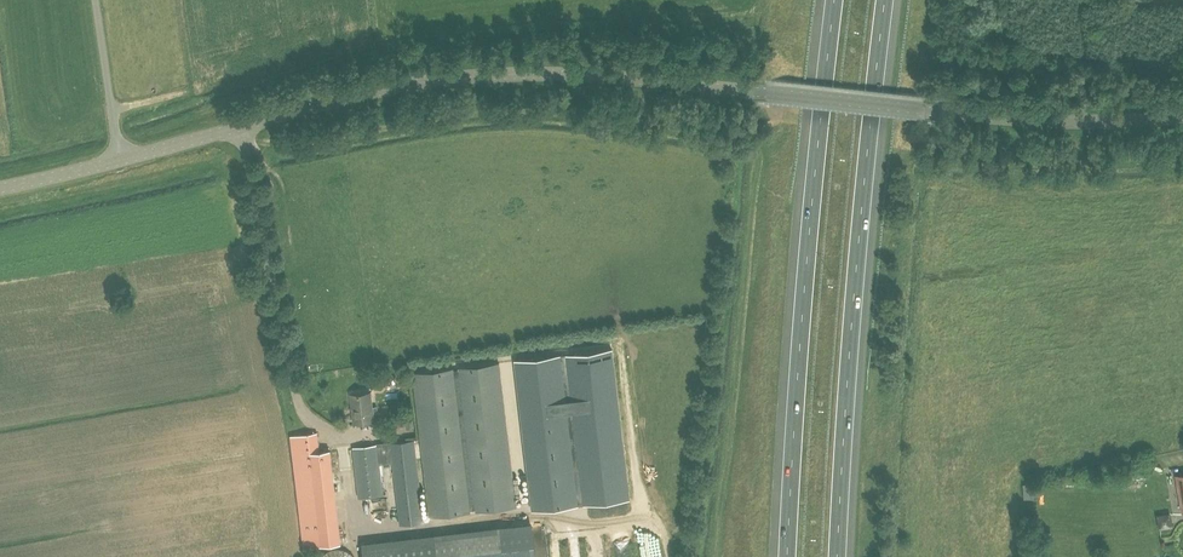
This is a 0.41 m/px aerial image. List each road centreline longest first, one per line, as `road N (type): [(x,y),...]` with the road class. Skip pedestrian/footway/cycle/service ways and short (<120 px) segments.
road 1 (unclassified): [(122,158),(454,76),(595,75),(756,95)]
road 2 (motorway): [(839,556),(888,0)]
road 3 (motorway): [(826,0),(793,328),(782,556)]
road 4 (unclassified): [(1182,118),(1010,119),(756,95)]
road 5 (unclassified): [(122,158),(99,0)]
road 6 (unclassified): [(0,187),(122,158)]

